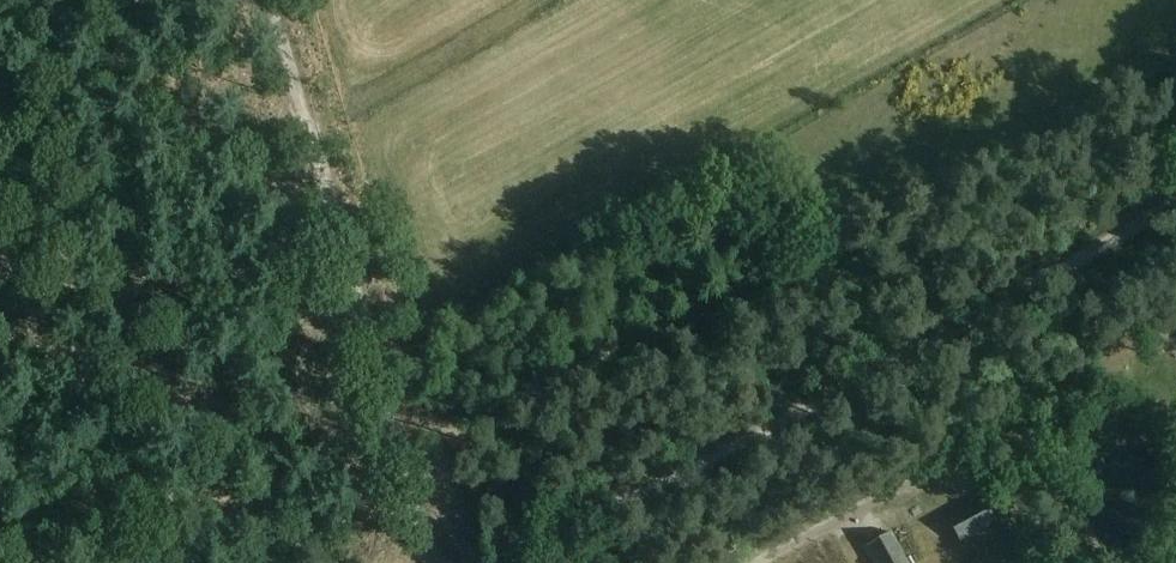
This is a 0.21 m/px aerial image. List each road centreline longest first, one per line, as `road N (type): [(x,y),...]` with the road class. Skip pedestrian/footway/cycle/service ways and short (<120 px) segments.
road 1 (track): [(1175,194),(1086,252),(499,562)]
road 2 (track): [(268,0),(430,562)]

